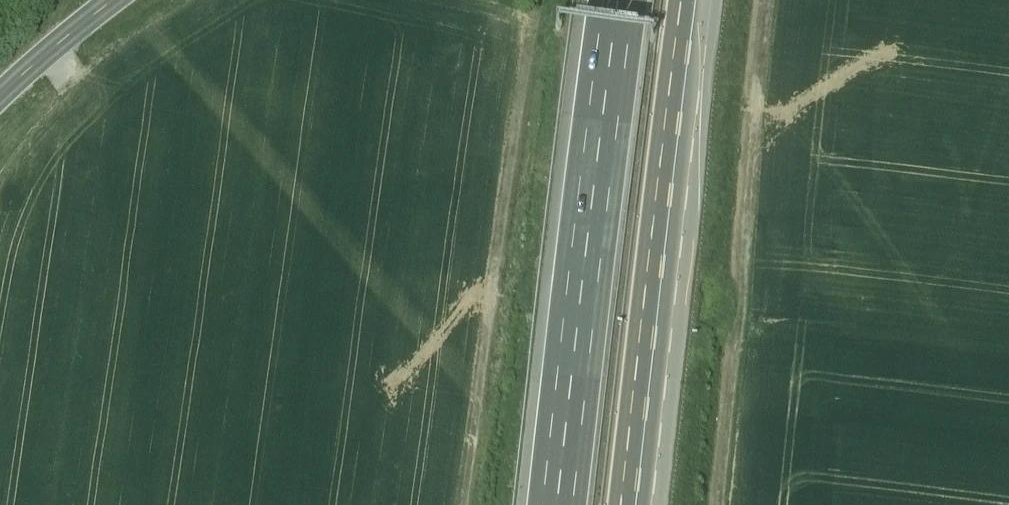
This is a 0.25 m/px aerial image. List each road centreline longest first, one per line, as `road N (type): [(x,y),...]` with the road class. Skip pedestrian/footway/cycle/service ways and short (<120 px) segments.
road 1 (track): [(535,0),(464,504)]
road 2 (motorway): [(629,0),(565,504)]
road 3 (motorway): [(632,504),(690,0)]
road 4 (track): [(718,504),(772,0)]
road 5 (tertiary): [(115,0),(0,100)]

